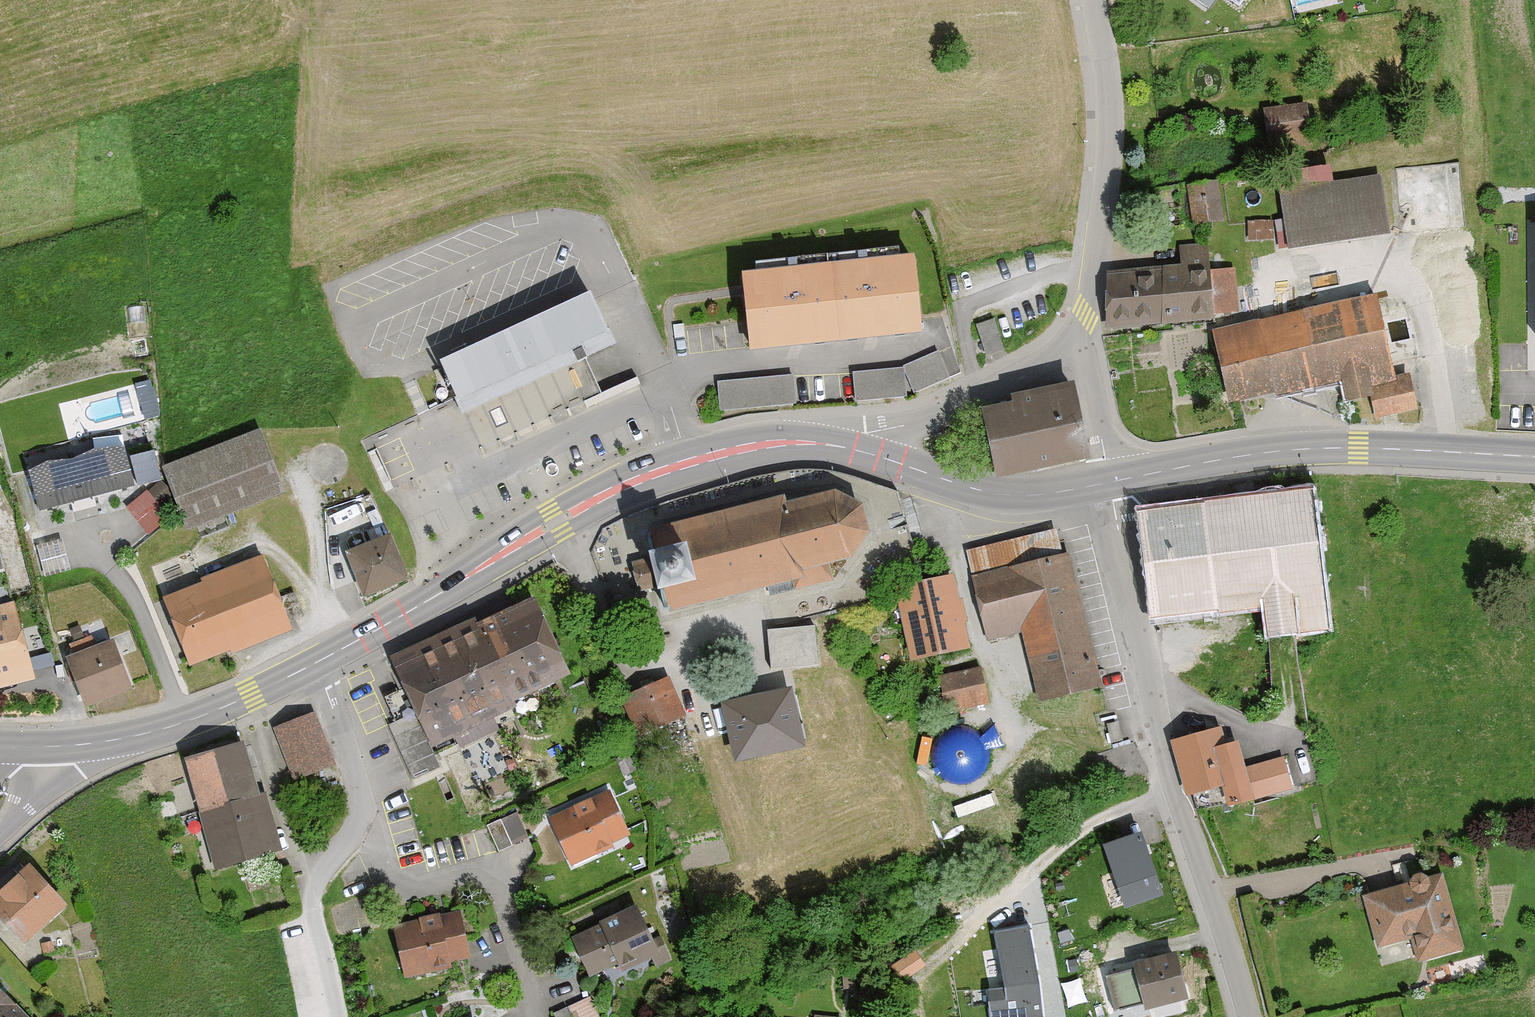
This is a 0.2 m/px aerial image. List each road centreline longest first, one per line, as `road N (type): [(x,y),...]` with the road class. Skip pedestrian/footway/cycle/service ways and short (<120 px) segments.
road 1 (secondary): [(316,662),(630,484),(746,448),(844,447)]
road 2 (residential): [(1109,482),(1157,739),(1249,1016)]
road 3 (secondary): [(1109,482),(1301,449),(1534,457)]
road 4 (track): [(1174,794),(1116,813),(1066,843),(864,1016)]
road 5 (unclassified): [(1094,0),(1111,104),(1110,158),(1092,299),(1079,328)]
road 6 (residential): [(530,1016),(493,871),(409,890),(365,814)]
road 7 (secondary): [(15,747),(83,744),(171,726),(316,662)]
road 8 (secondary): [(844,447),(1003,495),(1109,482)]
road 9 (unclassified): [(1079,328),(1047,361),(979,398),(844,447)]
road 10 (residential): [(365,814),(308,894),(337,1016)]
road 11 (residential): [(316,662),(365,814)]
road 12 (unclassified): [(1079,328),(1109,482)]

